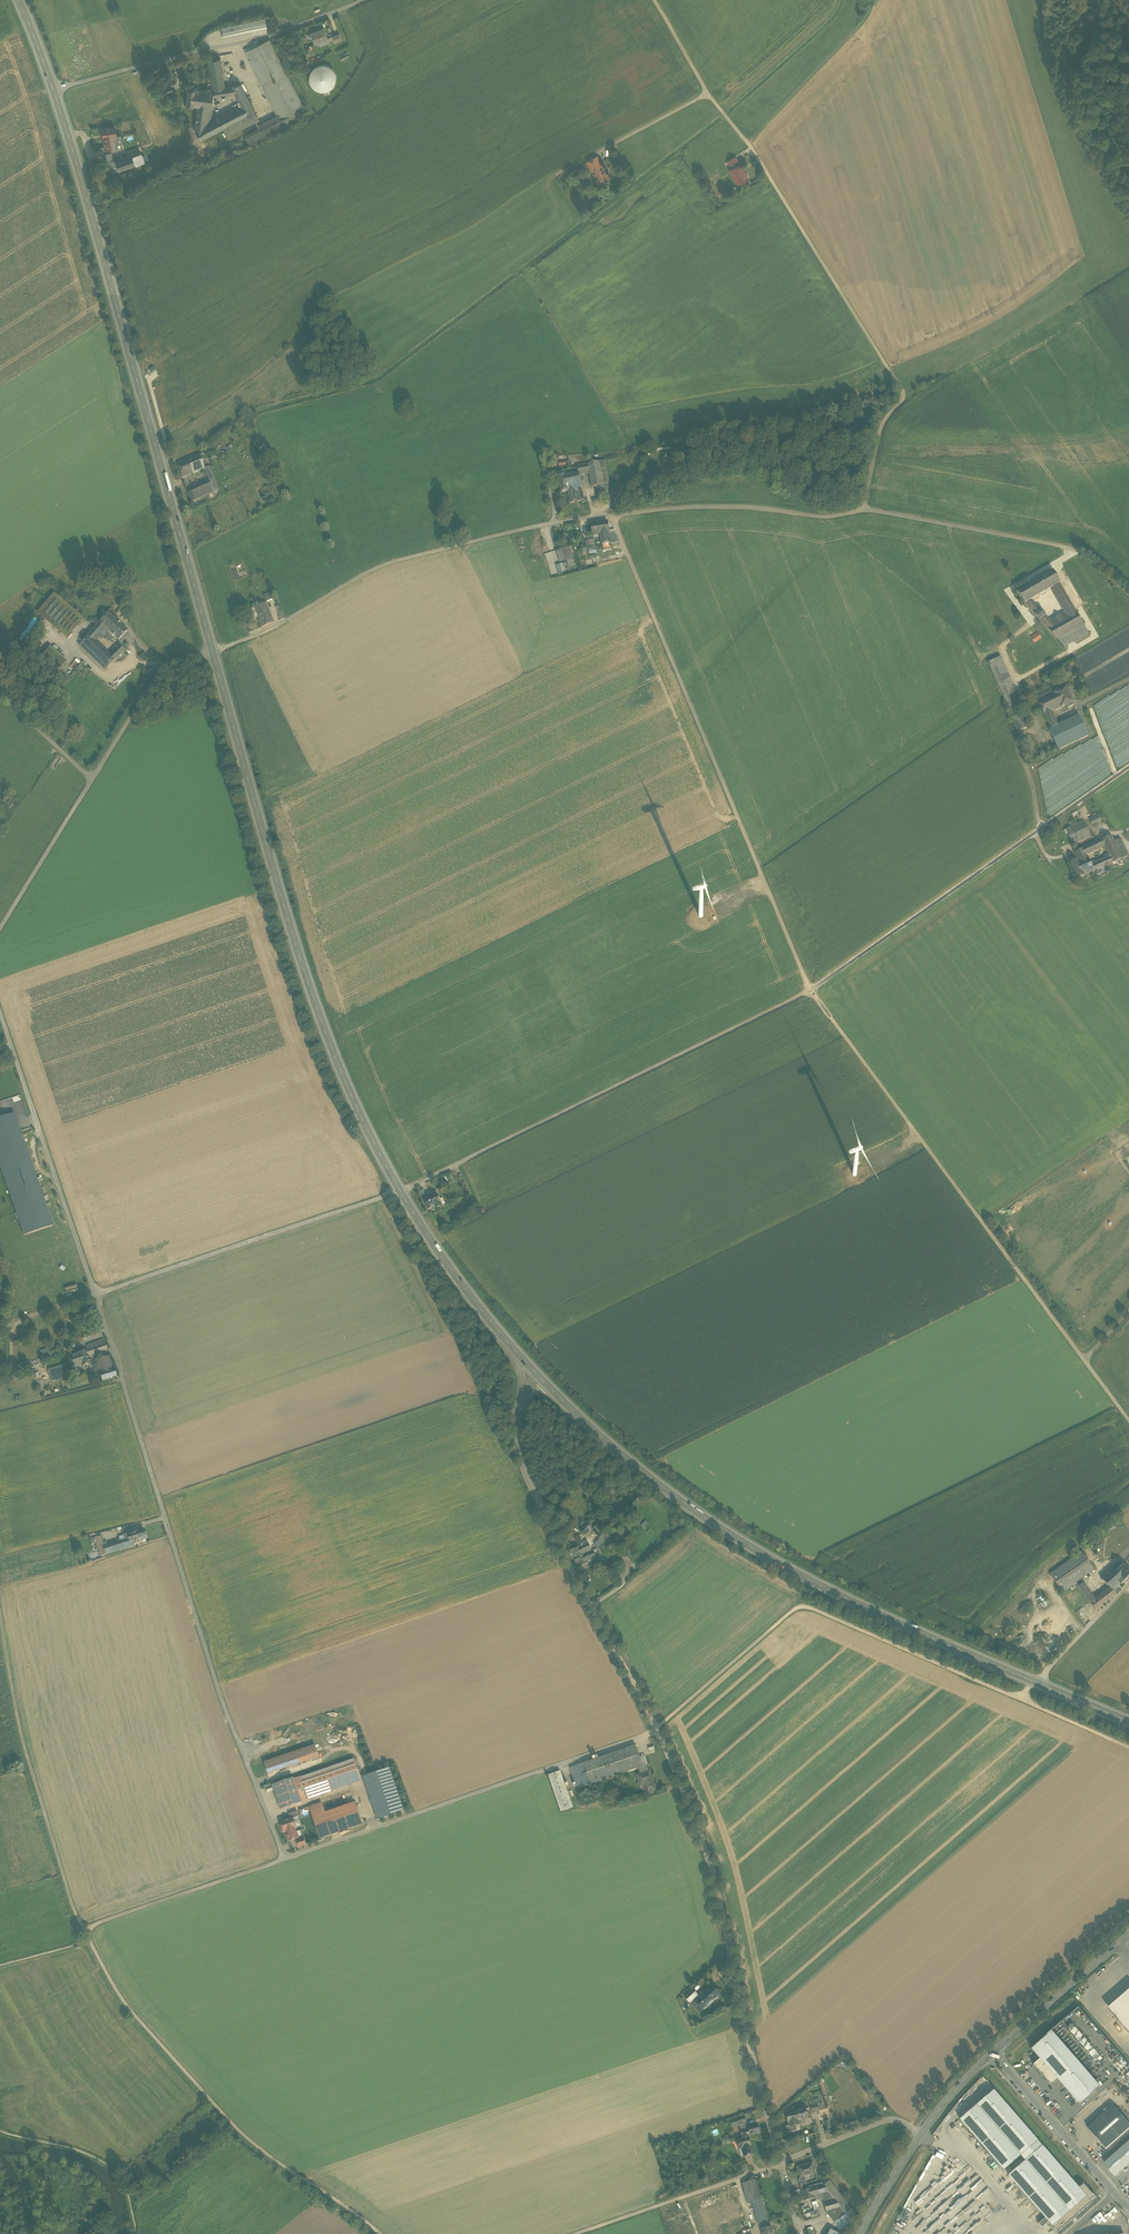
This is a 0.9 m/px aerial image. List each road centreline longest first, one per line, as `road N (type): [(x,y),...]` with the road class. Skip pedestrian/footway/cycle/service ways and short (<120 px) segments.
road 1 (unclassified): [(0,1012),(220,1697),(285,1858),(655,1730)]
road 2 (track): [(811,990),(403,1191),(14,1325)]
road 3 (secondary): [(210,652),(347,1085),(432,1242),(527,1366)]
road 4 (unclassified): [(210,652),(278,626),(377,567),(550,523),(669,507),(862,510)]
road 5 (secondary): [(527,1366),(702,1519),(790,1573),(1037,1683)]
road 6 (unclassified): [(654,0),(905,396),(882,423),(862,510)]
road 7 (secondary): [(54,89),(210,652)]
road 8 (track): [(1128,1747),(799,1604),(655,1730)]
road 9 (track): [(811,990),(1128,1420)]
road 10 (track): [(610,515),(811,990)]
road 11 (residential): [(655,1730),(705,1849),(780,2163)]
road 12 (track): [(90,1942),(132,2012),(238,2129),(380,2233)]
road 13 (residential): [(527,1366),(514,1443),(542,1515),(655,1730)]
road 14 (track): [(811,990),(1128,768)]
road 15 (track): [(0,1611),(23,1741),(90,1942)]
road 16 (unclassified): [(343,8),(275,34),(54,89)]
road 17 (tertiary): [(1128,1935),(977,2068),(921,2134)]
road 18 (unclassified): [(862,510),(1085,551),(1128,590)]
road 19 (track): [(576,2233),(780,2163)]
road 20 (track): [(82,1928),(285,1858)]
road 21 (unclassified): [(210,652),(156,674),(92,779)]
road 22 (unclassified): [(92,779),(0,930)]
road 23 (residential): [(921,2134),(889,2120),(780,2163)]
road 24 (residential): [(1128,1585),(1037,1683)]
road 25 (unclassified): [(92,779),(0,694)]

